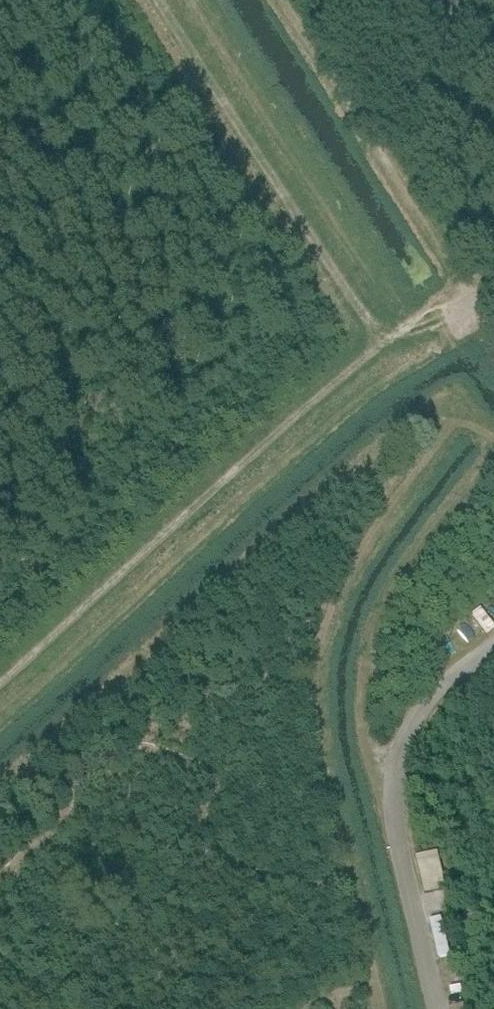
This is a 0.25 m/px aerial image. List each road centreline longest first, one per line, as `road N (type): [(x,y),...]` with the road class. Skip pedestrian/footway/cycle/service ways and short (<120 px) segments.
road 1 (track): [(465,304),(278,0)]

